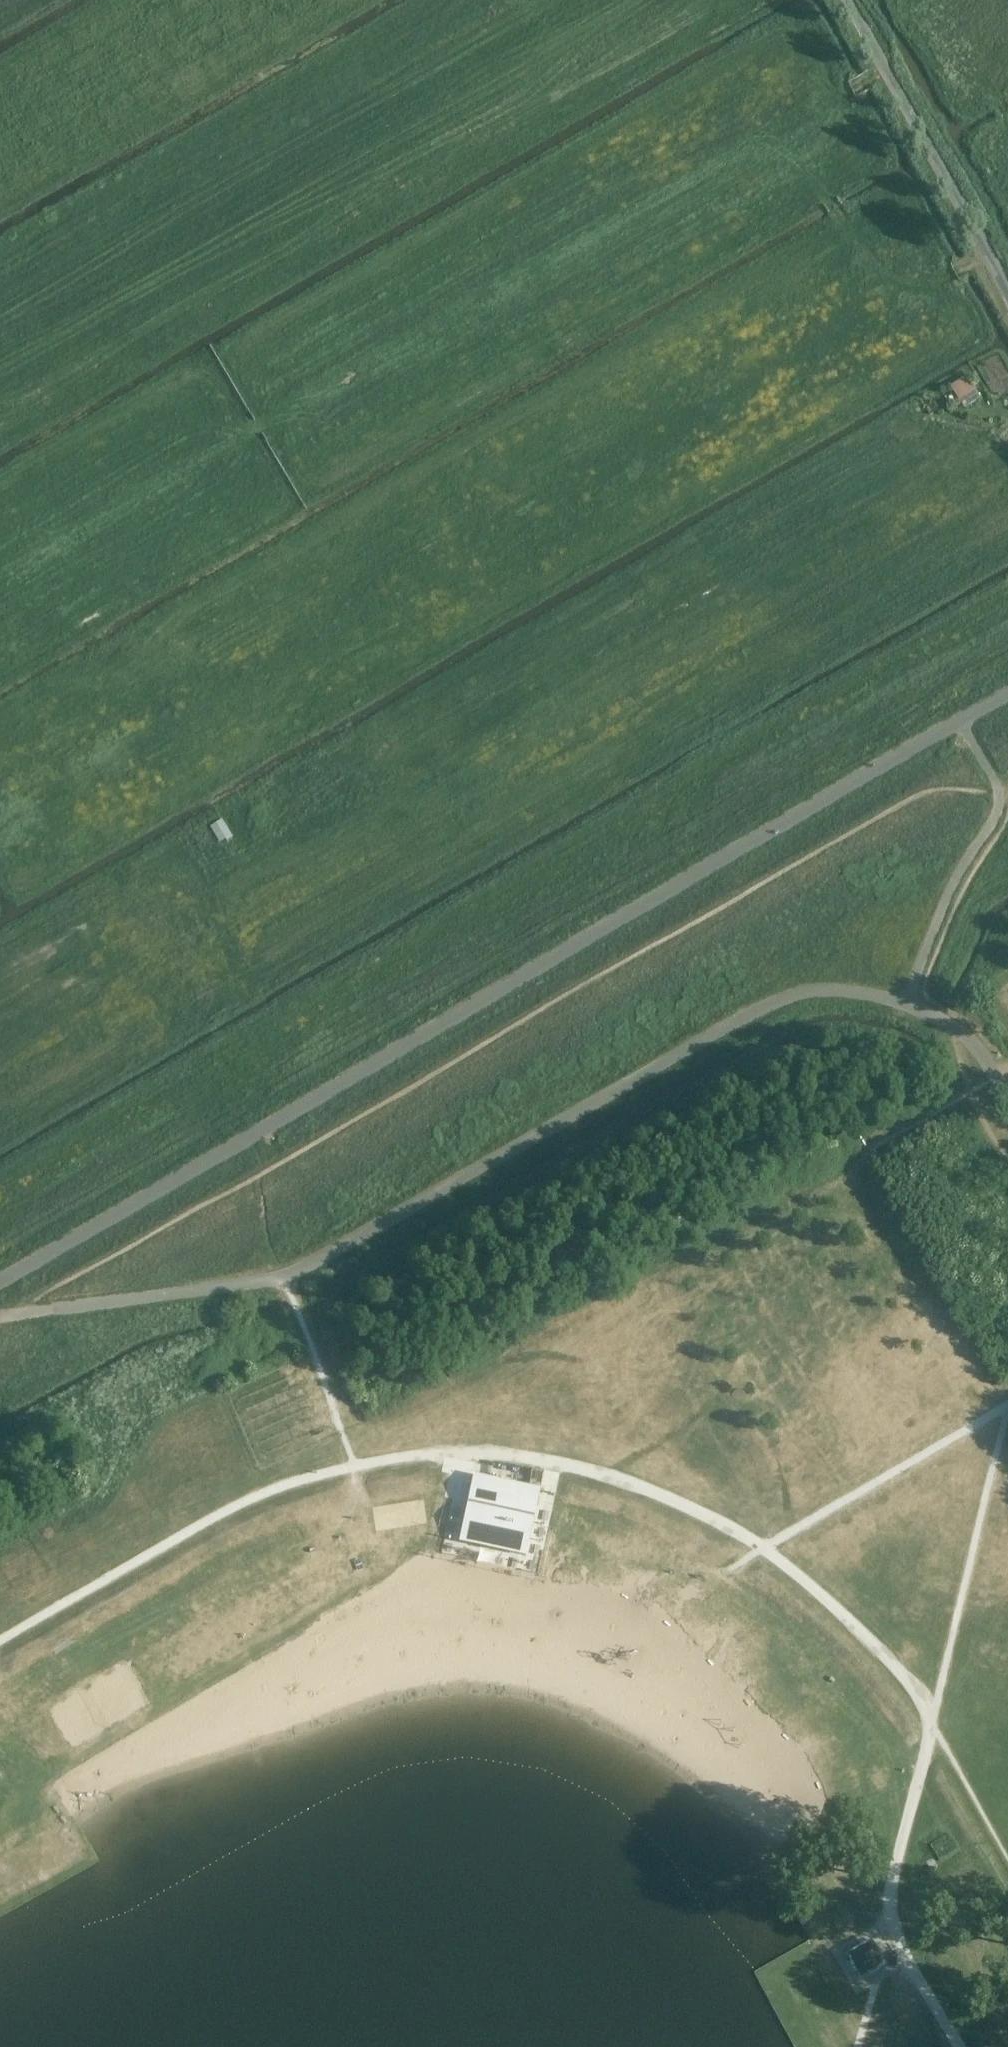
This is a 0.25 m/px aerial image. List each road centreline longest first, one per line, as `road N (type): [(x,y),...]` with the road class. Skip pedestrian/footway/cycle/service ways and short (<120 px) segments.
road 1 (unclassified): [(1007,289),(848,0)]

